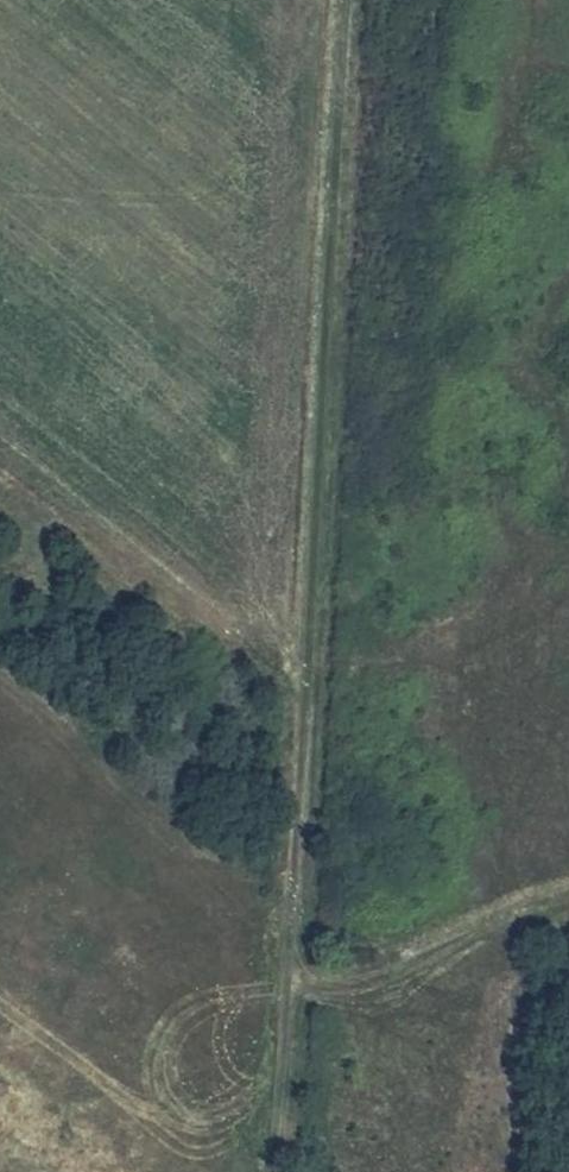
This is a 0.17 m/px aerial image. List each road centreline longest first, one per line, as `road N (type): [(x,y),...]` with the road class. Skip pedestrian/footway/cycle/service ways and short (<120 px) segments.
road 1 (track): [(275,1171),(345,0)]

